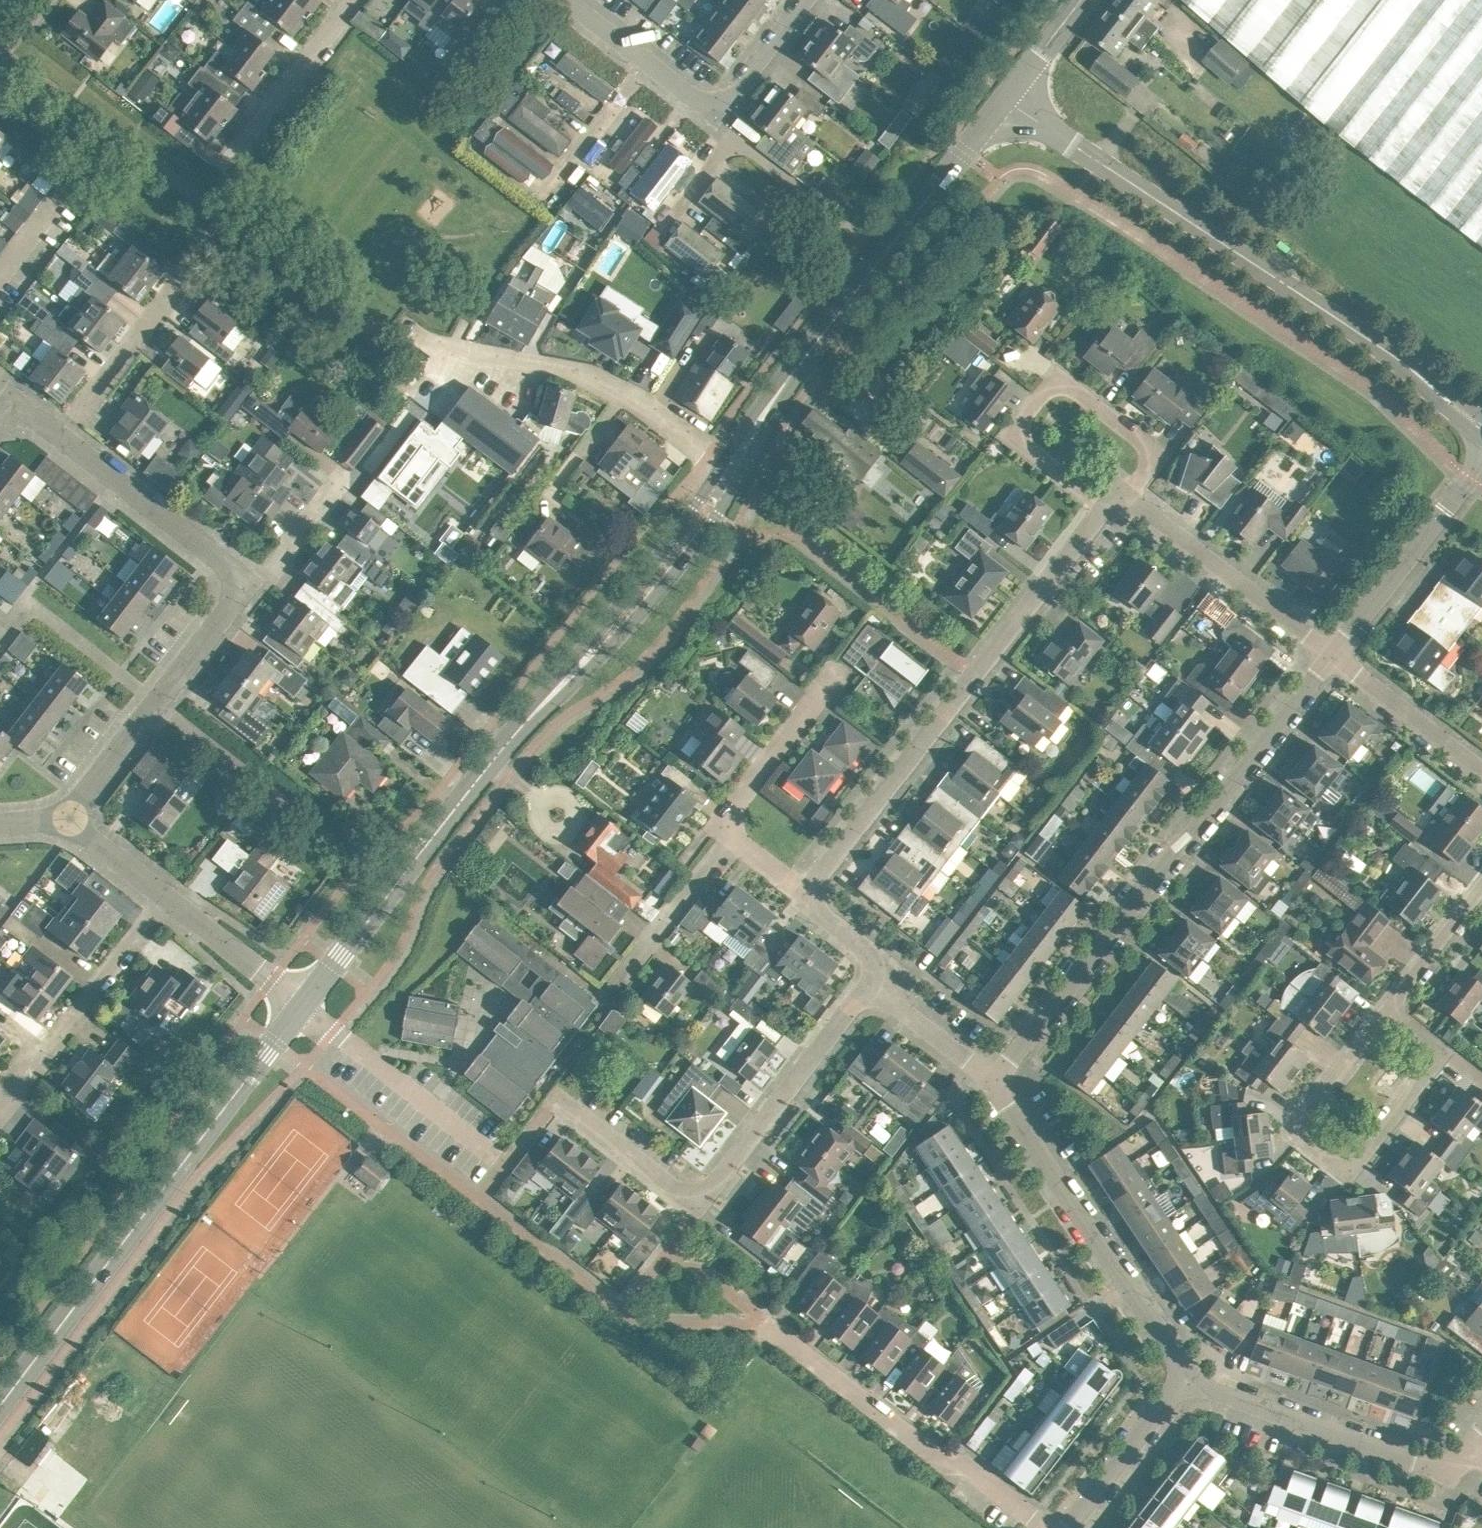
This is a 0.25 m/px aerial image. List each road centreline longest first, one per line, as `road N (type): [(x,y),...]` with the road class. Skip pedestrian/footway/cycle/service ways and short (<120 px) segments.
road 1 (tertiary): [(1481,428),(1405,364),(1003,99)]
road 2 (residential): [(993,1080),(1332,655)]
road 3 (secondary): [(0,1404),(302,1006)]
road 4 (residential): [(805,895),(1105,507)]
road 5 (residential): [(877,976),(714,1185),(695,1198),(557,1097)]
road 6 (secondary): [(487,768),(631,626),(740,477)]
road 7 (secondary): [(722,465),(487,768)]
road 8 (residential): [(1387,1009),(1307,1111),(1299,1125),(1303,1141),(1336,1165),(1354,1163),(1428,1074),(1432,1052)]
road 9 (residential): [(1047,1527),(968,1467),(941,1462),(763,1322)]
road 10 (residential): [(1187,1373),(993,1080)]
road 11 (residential): [(1105,507),(1020,441),(1025,417),(1052,385),(1074,390),(1145,446),(1146,469),(1127,497)]
road 12 (secondary): [(811,350),(1003,99)]
road 13 (residential): [(1472,1450),(1439,1467),(1412,1461),(1210,1390),(1187,1373)]
road 14 (secondary): [(302,1006),(487,768)]
road 15 (residential): [(67,819),(242,581)]
road 16 (residential): [(829,683),(727,814),(733,840),(805,895)]
road 17 (residential): [(0,1113),(167,898)]
road 18 (residential): [(1127,497),(1332,655)]
road 19 (residential): [(1332,655),(1481,461)]
road 20 (residential): [(242,581),(60,437)]
road 21 (residential): [(623,396),(583,373),(437,346),(406,329)]
road 22 (residential): [(229,163),(354,0)]
road 23 (residential): [(182,280),(60,437)]
road 24 (residential): [(1187,1373),(1067,1527)]
road 25 (residential): [(1332,655),(1481,771)]
road 26 (residential): [(167,898),(302,1006)]
road 27 (residential): [(546,194),(645,62)]
road 28 (residential): [(877,976),(905,1012),(993,1080)]
road 29 (residential): [(1481,885),(1387,1009)]
road 30 (residential): [(733,138),(853,230)]
road 31 (residential): [(242,581),(269,573),(343,476)]
road 32 (secondary): [(811,350),(762,400),(722,465)]
road 33 (secondary): [(740,477),(811,350)]
road 34 (residential): [(804,0),(740,89),(714,104)]
road 35 (residential): [(67,819),(167,898)]
road 36 (secondary): [(1003,99),(1081,0)]
road 37 (residential): [(722,465),(623,396)]
road 38 (residential): [(551,492),(623,396)]

